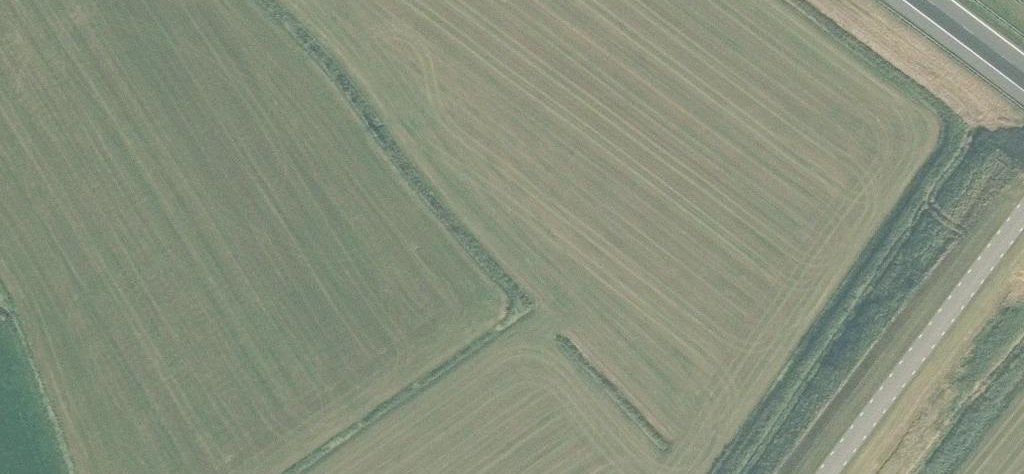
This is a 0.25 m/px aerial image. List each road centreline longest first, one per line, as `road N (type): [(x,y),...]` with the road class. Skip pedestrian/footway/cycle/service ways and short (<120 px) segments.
road 1 (tertiary): [(825,473),(1023,213)]
road 2 (motorway): [(922,0),(1023,77)]

